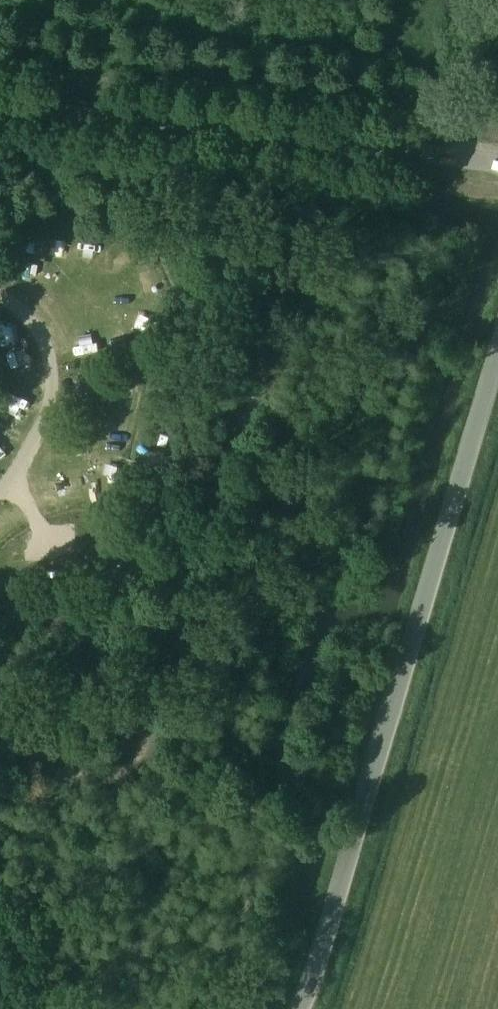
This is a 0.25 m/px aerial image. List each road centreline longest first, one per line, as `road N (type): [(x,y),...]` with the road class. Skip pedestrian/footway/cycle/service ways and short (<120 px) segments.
road 1 (unclassified): [(497,365),(331,942),(302,1008)]

